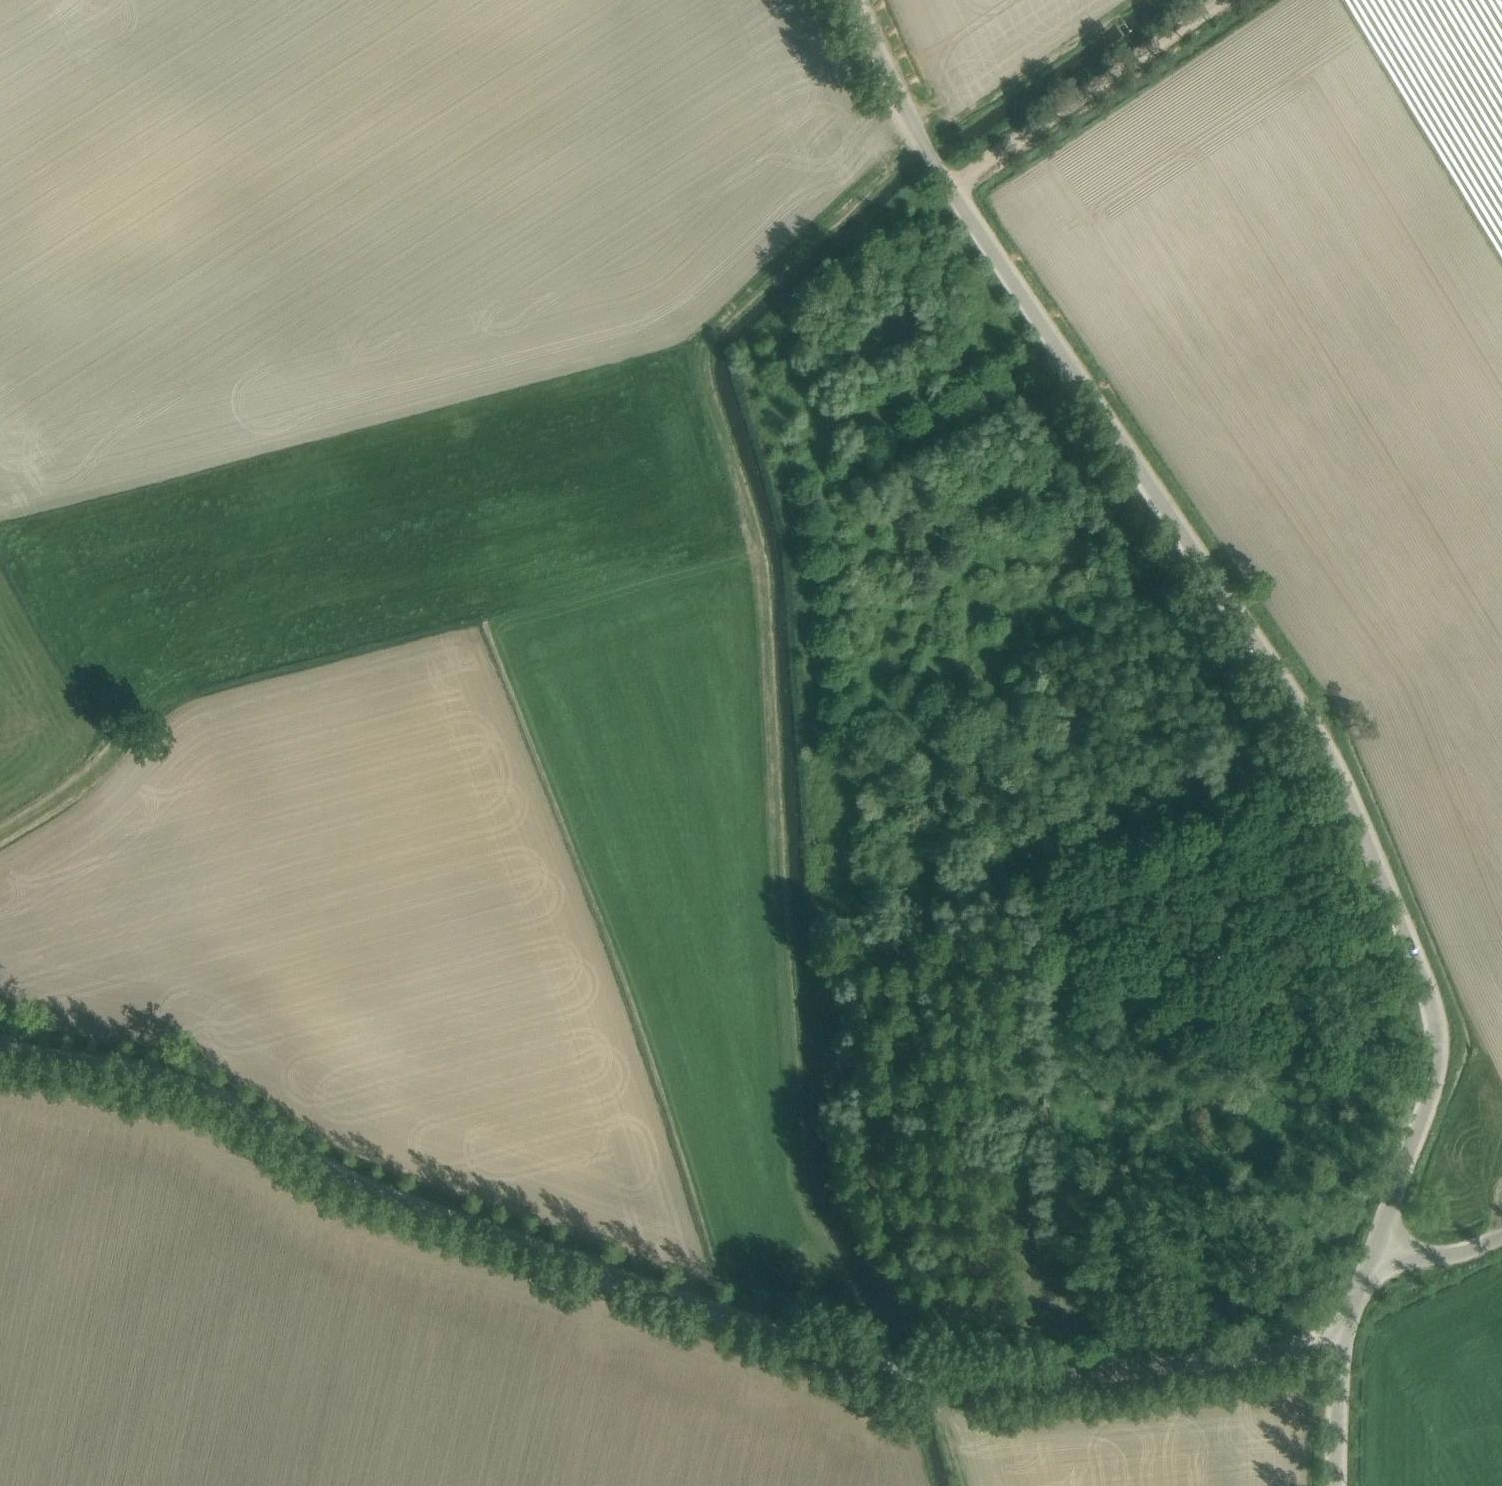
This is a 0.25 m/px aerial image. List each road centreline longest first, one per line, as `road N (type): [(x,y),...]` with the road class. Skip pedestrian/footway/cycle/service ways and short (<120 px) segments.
road 1 (unclassified): [(1375,1244),(1445,1041),(1287,694),(950,186),(865,0)]
road 2 (unclassified): [(1340,1349),(990,1379),(860,1363),(367,1179),(219,1100),(164,1081),(0,1052)]
road 3 (track): [(1217,0),(950,186)]
road 4 (track): [(0,827),(70,786),(118,741)]
road 5 (unclassified): [(1338,1485),(1340,1349)]
road 6 (unclassified): [(1375,1244),(1441,1256),(1501,1236)]

